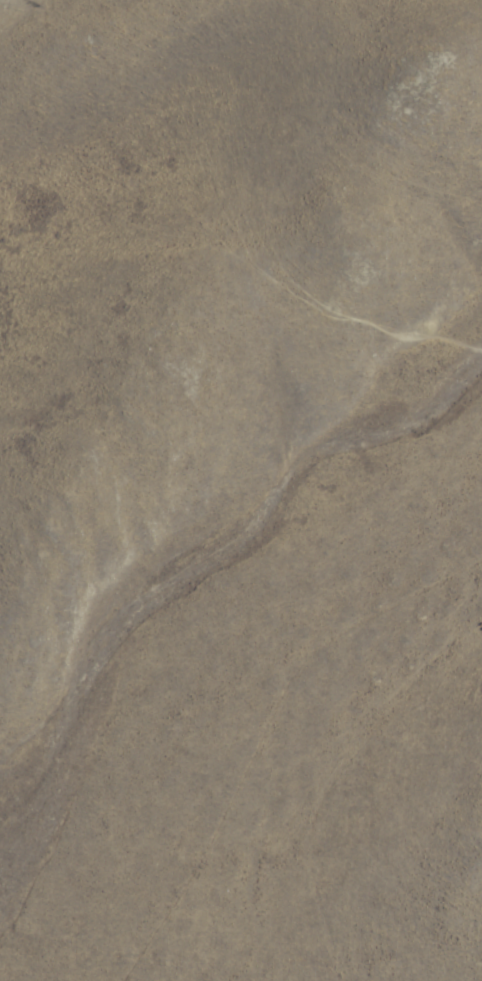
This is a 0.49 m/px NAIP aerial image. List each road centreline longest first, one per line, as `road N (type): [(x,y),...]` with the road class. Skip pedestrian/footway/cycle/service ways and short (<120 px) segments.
road 1 (track): [(146,980),(214,882),(272,823),(302,817),(396,686),(481,607)]
road 2 (track): [(302,817),(354,980)]

